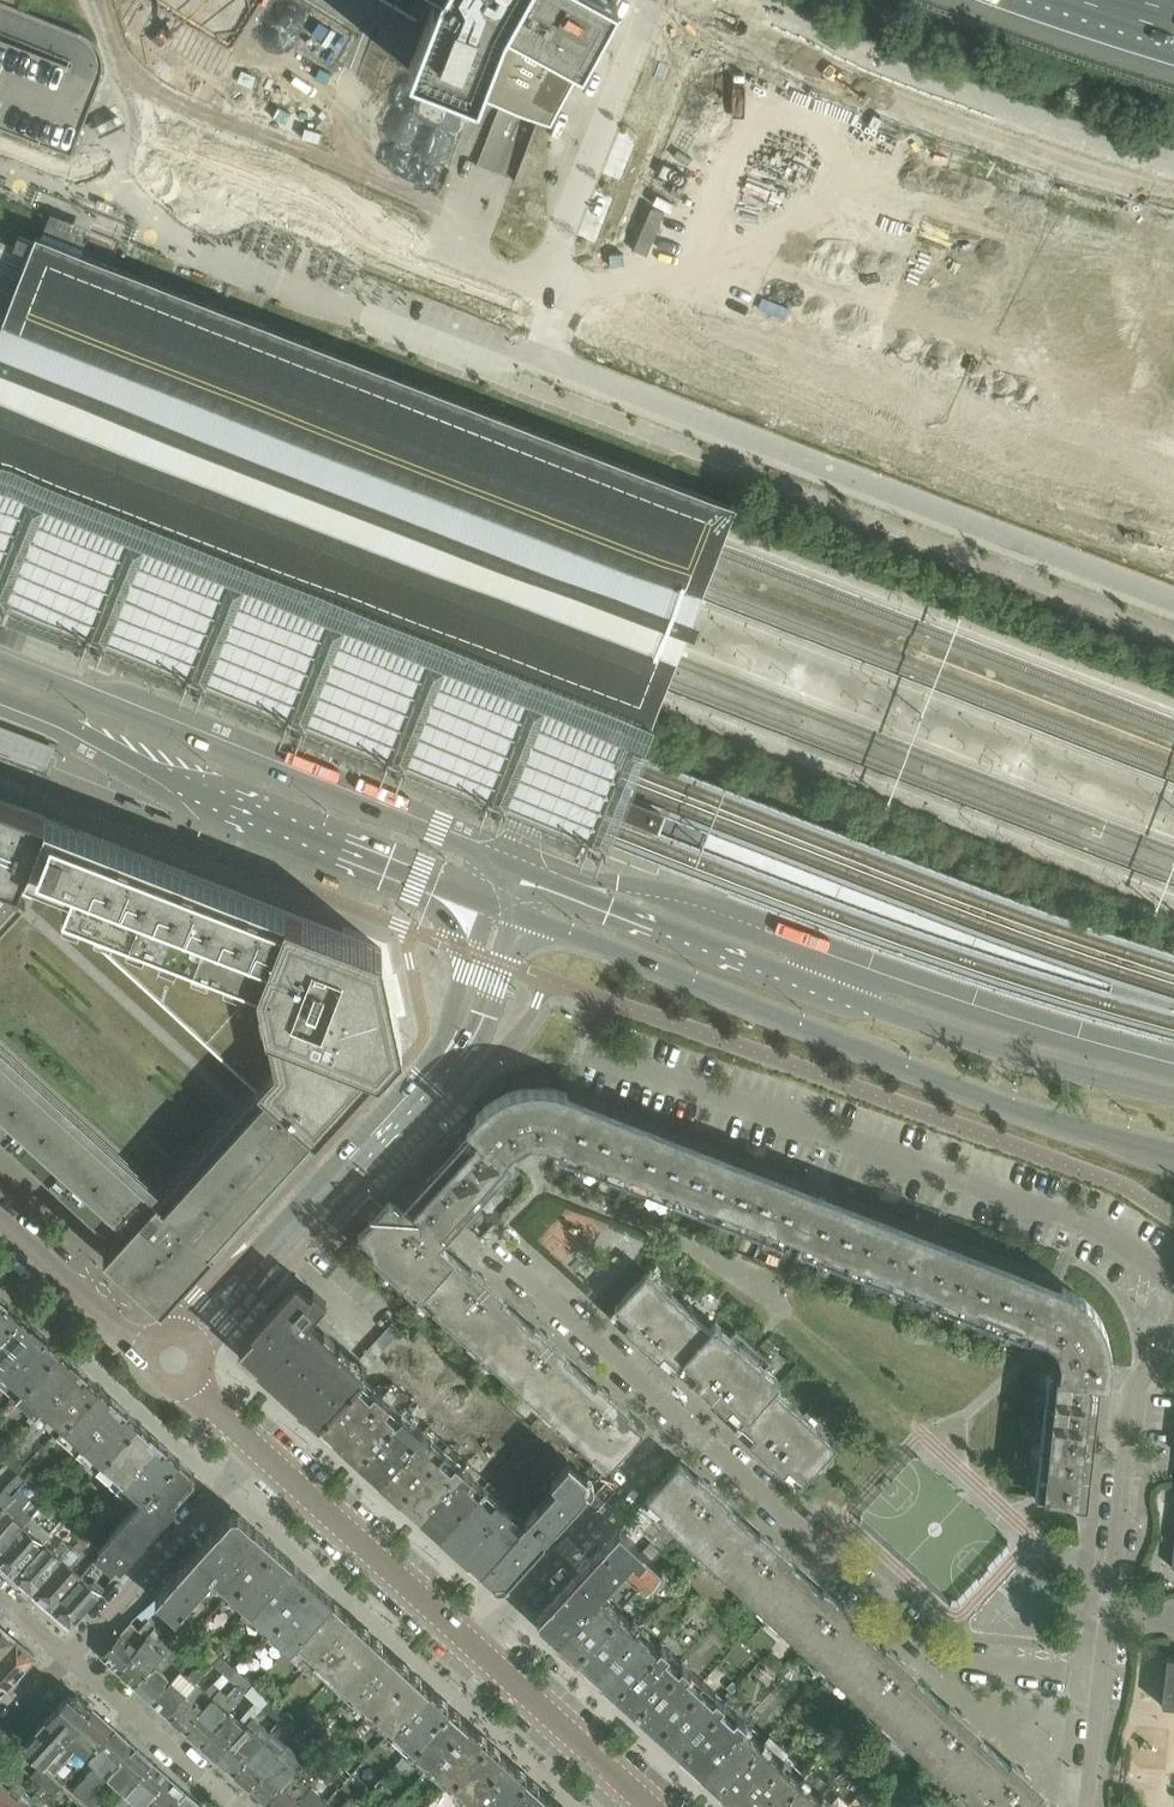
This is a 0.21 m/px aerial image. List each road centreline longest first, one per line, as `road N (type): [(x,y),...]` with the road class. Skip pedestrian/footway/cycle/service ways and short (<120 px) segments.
road 1 (unclassified): [(1173,603),(545,357),(555,287),(544,264)]
road 2 (secondary): [(504,910),(947,1084),(1173,1155)]
road 3 (secondary): [(1173,1096),(858,999),(521,868)]
road 4 (residential): [(1173,1282),(1106,1236),(1060,1217),(591,1058)]
road 5 (secondary): [(521,868),(0,662)]
road 6 (secondary): [(0,696),(184,785),(504,910)]
road 7 (residential): [(1106,1676),(944,1659),(684,1423)]
road 8 (unclassified): [(732,0),(930,88),(1173,167)]
road 9 (unclassified): [(466,256),(417,212),(147,89),(120,59),(102,0)]
road 10 (residential): [(1106,1676),(1134,1391),(1173,1326)]
road 11 (residential): [(684,1423),(478,1650)]
road 12 (tertiary): [(478,1650),(253,1445)]
road 13 (unclassified): [(544,264),(560,245),(659,0)]
road 14 (tertiary): [(359,1154),(458,1037),(504,910)]
road 15 (residential): [(66,1651),(253,1445)]
road 16 (residential): [(684,1423),(492,1252)]
road 17 (tertiary): [(359,1154),(189,1337)]
road 18 (residential): [(66,1651),(241,1806)]
road 19 (tertiary): [(652,1806),(478,1650)]
road 20 (residential): [(147,1352),(0,1224)]
road 21 (residential): [(1091,1806),(1106,1676)]

